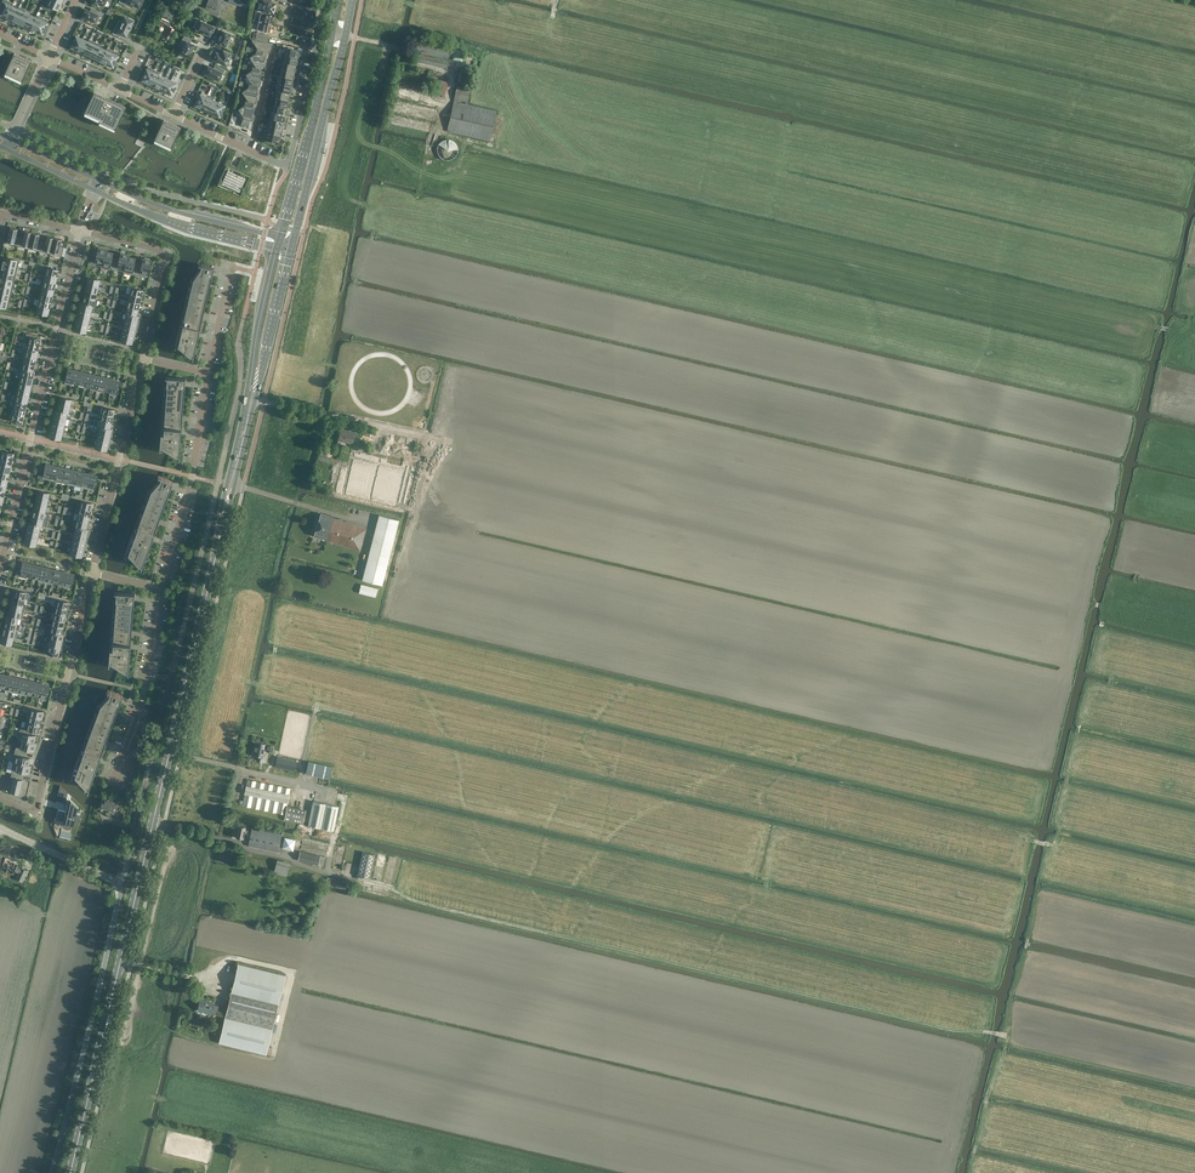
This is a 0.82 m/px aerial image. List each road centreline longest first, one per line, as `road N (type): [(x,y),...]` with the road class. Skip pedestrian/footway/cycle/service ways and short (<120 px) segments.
road 1 (track): [(428,162),(1174,331),(1190,323),(1186,270),(1194,254)]
road 2 (secondary): [(69,1172),(251,399)]
road 3 (track): [(1006,1036),(952,1030),(421,904),(383,885),(327,873),(344,799)]
road 4 (track): [(1034,842),(1020,841),(997,862),(318,707)]
road 5 (residential): [(80,230),(0,565)]
road 6 (track): [(1158,617),(1106,607),(1101,628),(1109,685),(1080,725),(1057,842),(1049,845)]
road 7 (tertiary): [(52,1172),(122,886)]
road 8 (residential): [(0,798),(30,811),(38,804),(92,574)]
road 9 (residential): [(207,372),(192,476),(160,589)]
road 10 (residential): [(92,574),(143,358)]
road 11 (residential): [(160,589),(118,782)]
road 12 (track): [(1006,1036),(1053,845)]
road 13 (residential): [(143,358),(165,257),(80,230)]
road 14 (track): [(318,707),(295,692),(237,680),(215,763)]
road 15 (track): [(428,162),(450,73),(386,45)]
road 16 (track): [(969,1172),(1009,1037),(1028,1040)]
road 17 (secondary): [(251,399),(289,251)]
road 18 (secondary): [(280,249),(251,399)]
road 19 (unclassified): [(296,139),(325,0)]
road 20 (secondary): [(292,241),(323,106)]
road 21 (secondary): [(323,106),(283,238)]
road 22 (tertiary): [(122,886),(0,828)]
road 23 (track): [(386,45),(401,5),(485,24)]
road 24 (track): [(1087,602),(1106,607),(1138,572),(1194,566)]

